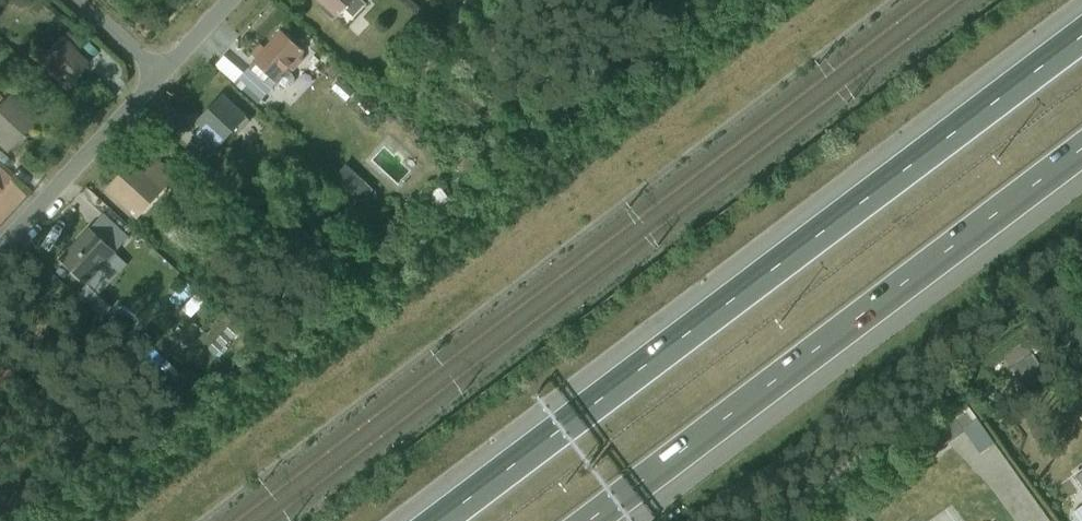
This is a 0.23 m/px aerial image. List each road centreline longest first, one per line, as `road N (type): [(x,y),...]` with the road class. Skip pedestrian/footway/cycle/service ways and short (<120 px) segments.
road 1 (motorway): [(1081,35),(438,520)]
road 2 (motorway): [(596,520),(1081,154)]
road 3 (residential): [(0,248),(163,78)]

